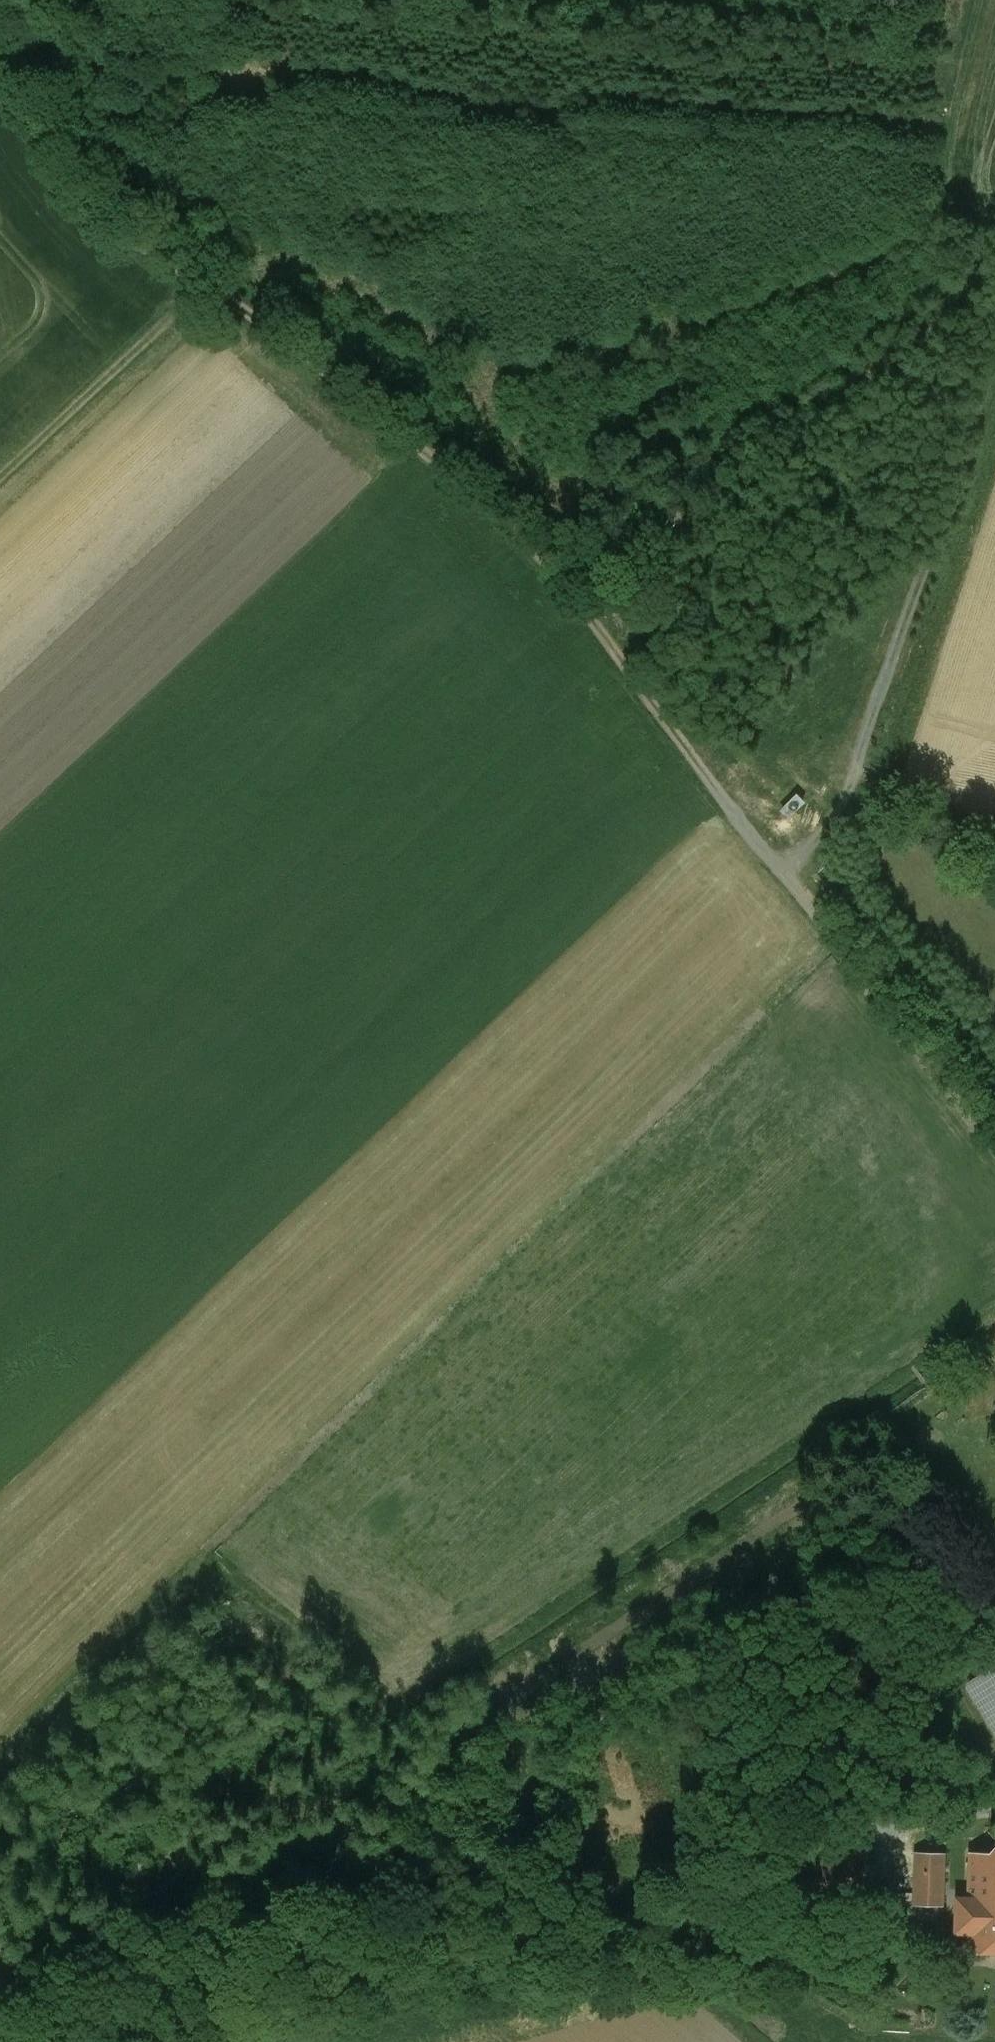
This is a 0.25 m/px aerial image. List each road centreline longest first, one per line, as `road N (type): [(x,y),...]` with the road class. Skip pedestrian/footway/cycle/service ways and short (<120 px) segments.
road 1 (track): [(208,279),(531,534),(994,1110)]
road 2 (track): [(19,0),(17,35),(44,132),(100,207),(208,279)]
road 3 (track): [(0,478),(208,279)]

